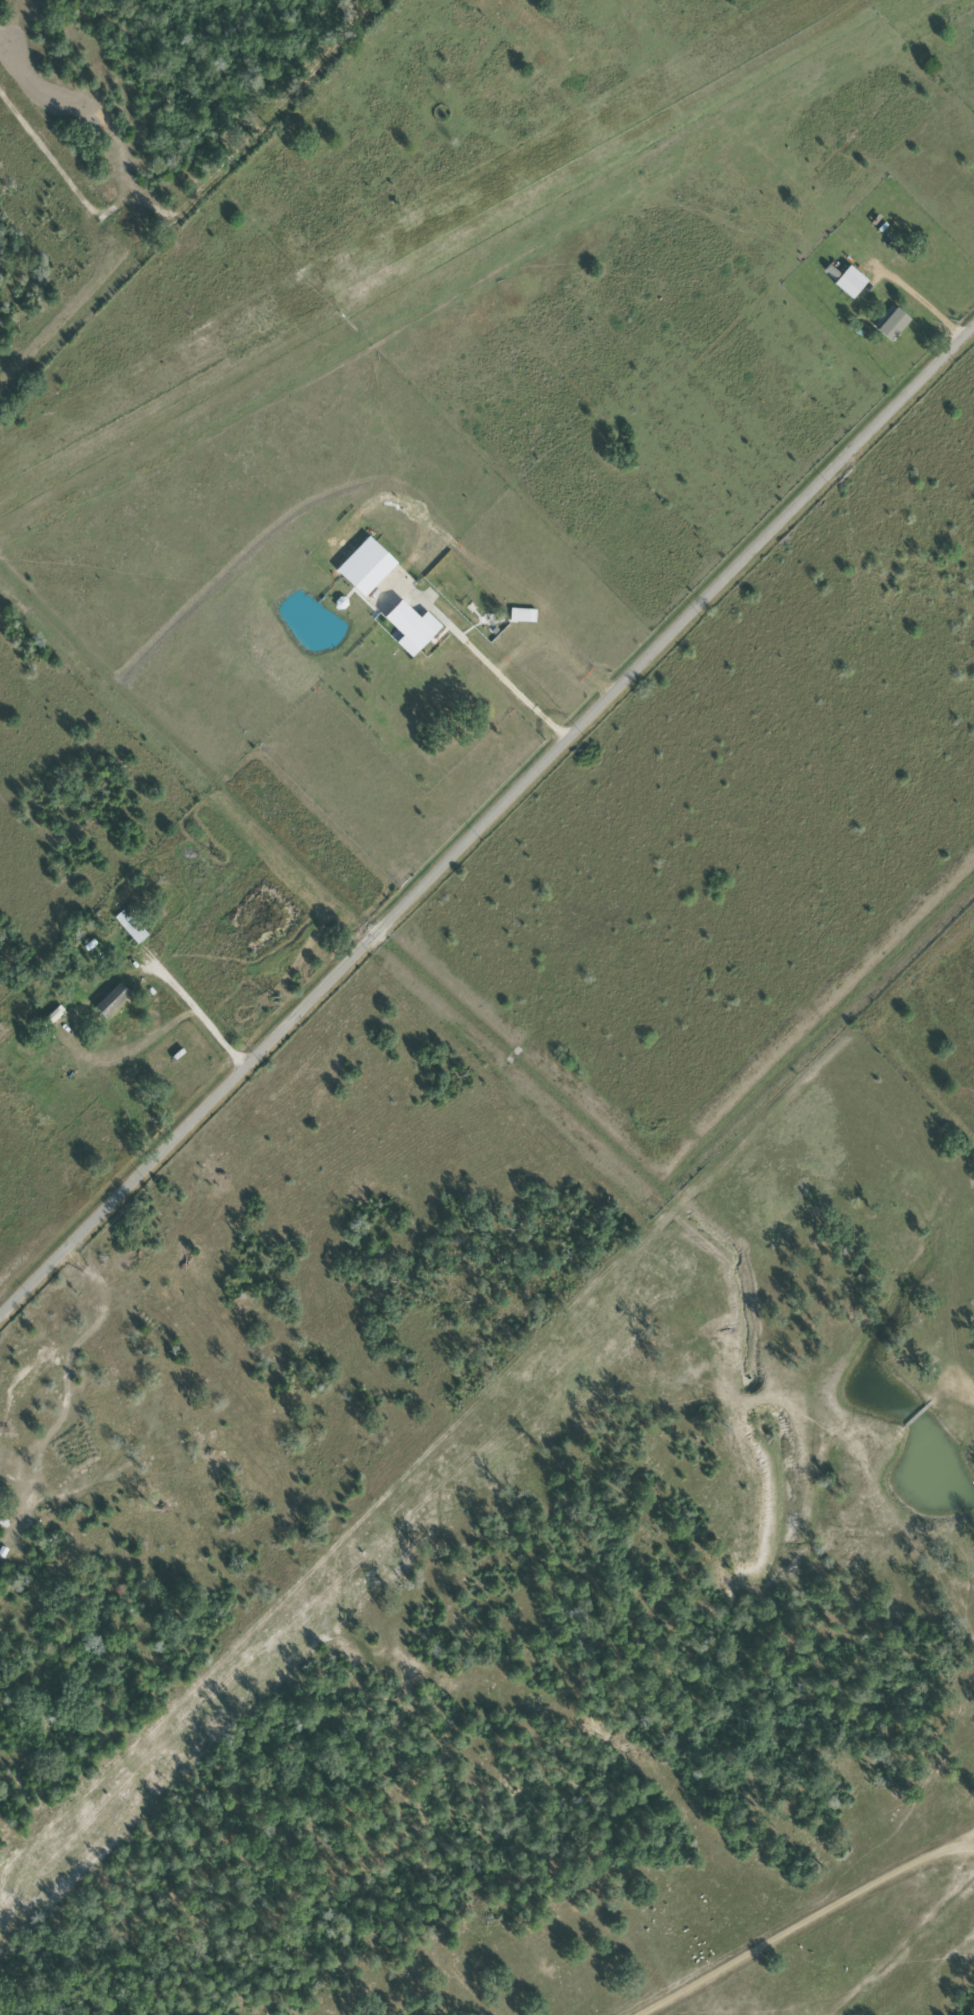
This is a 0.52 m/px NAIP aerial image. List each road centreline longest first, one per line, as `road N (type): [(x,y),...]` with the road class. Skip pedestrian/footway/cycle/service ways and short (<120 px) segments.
road 1 (residential): [(0,1313),(973,321)]

